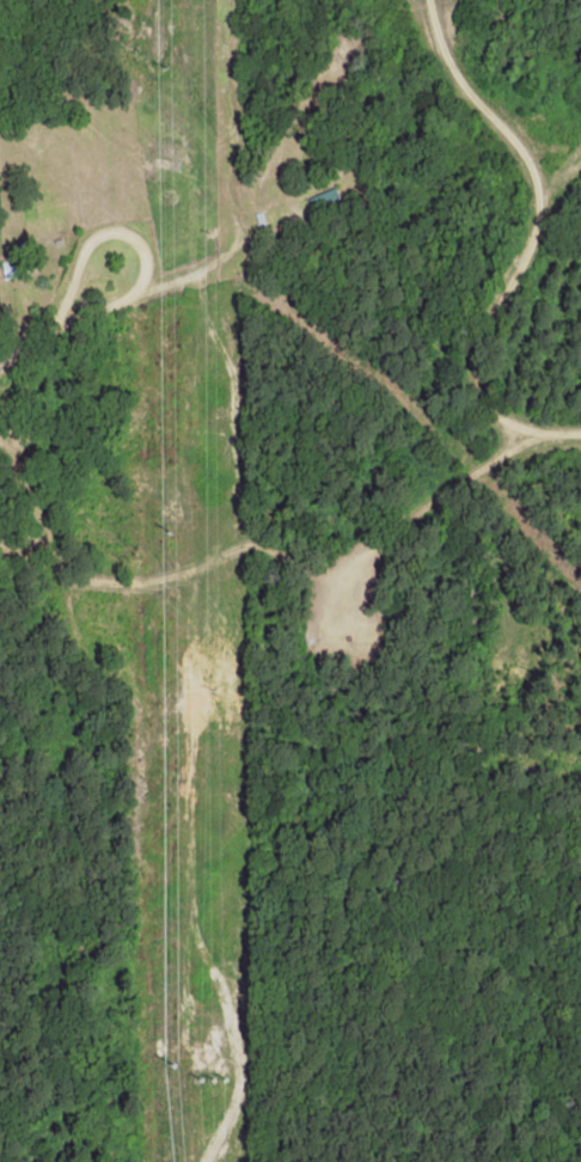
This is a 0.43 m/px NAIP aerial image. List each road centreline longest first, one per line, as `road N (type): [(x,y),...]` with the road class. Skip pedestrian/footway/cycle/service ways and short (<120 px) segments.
road 1 (residential): [(415,0),(416,55),(464,192),(464,426),(580,460)]
road 2 (residential): [(0,411),(78,342),(214,300)]

